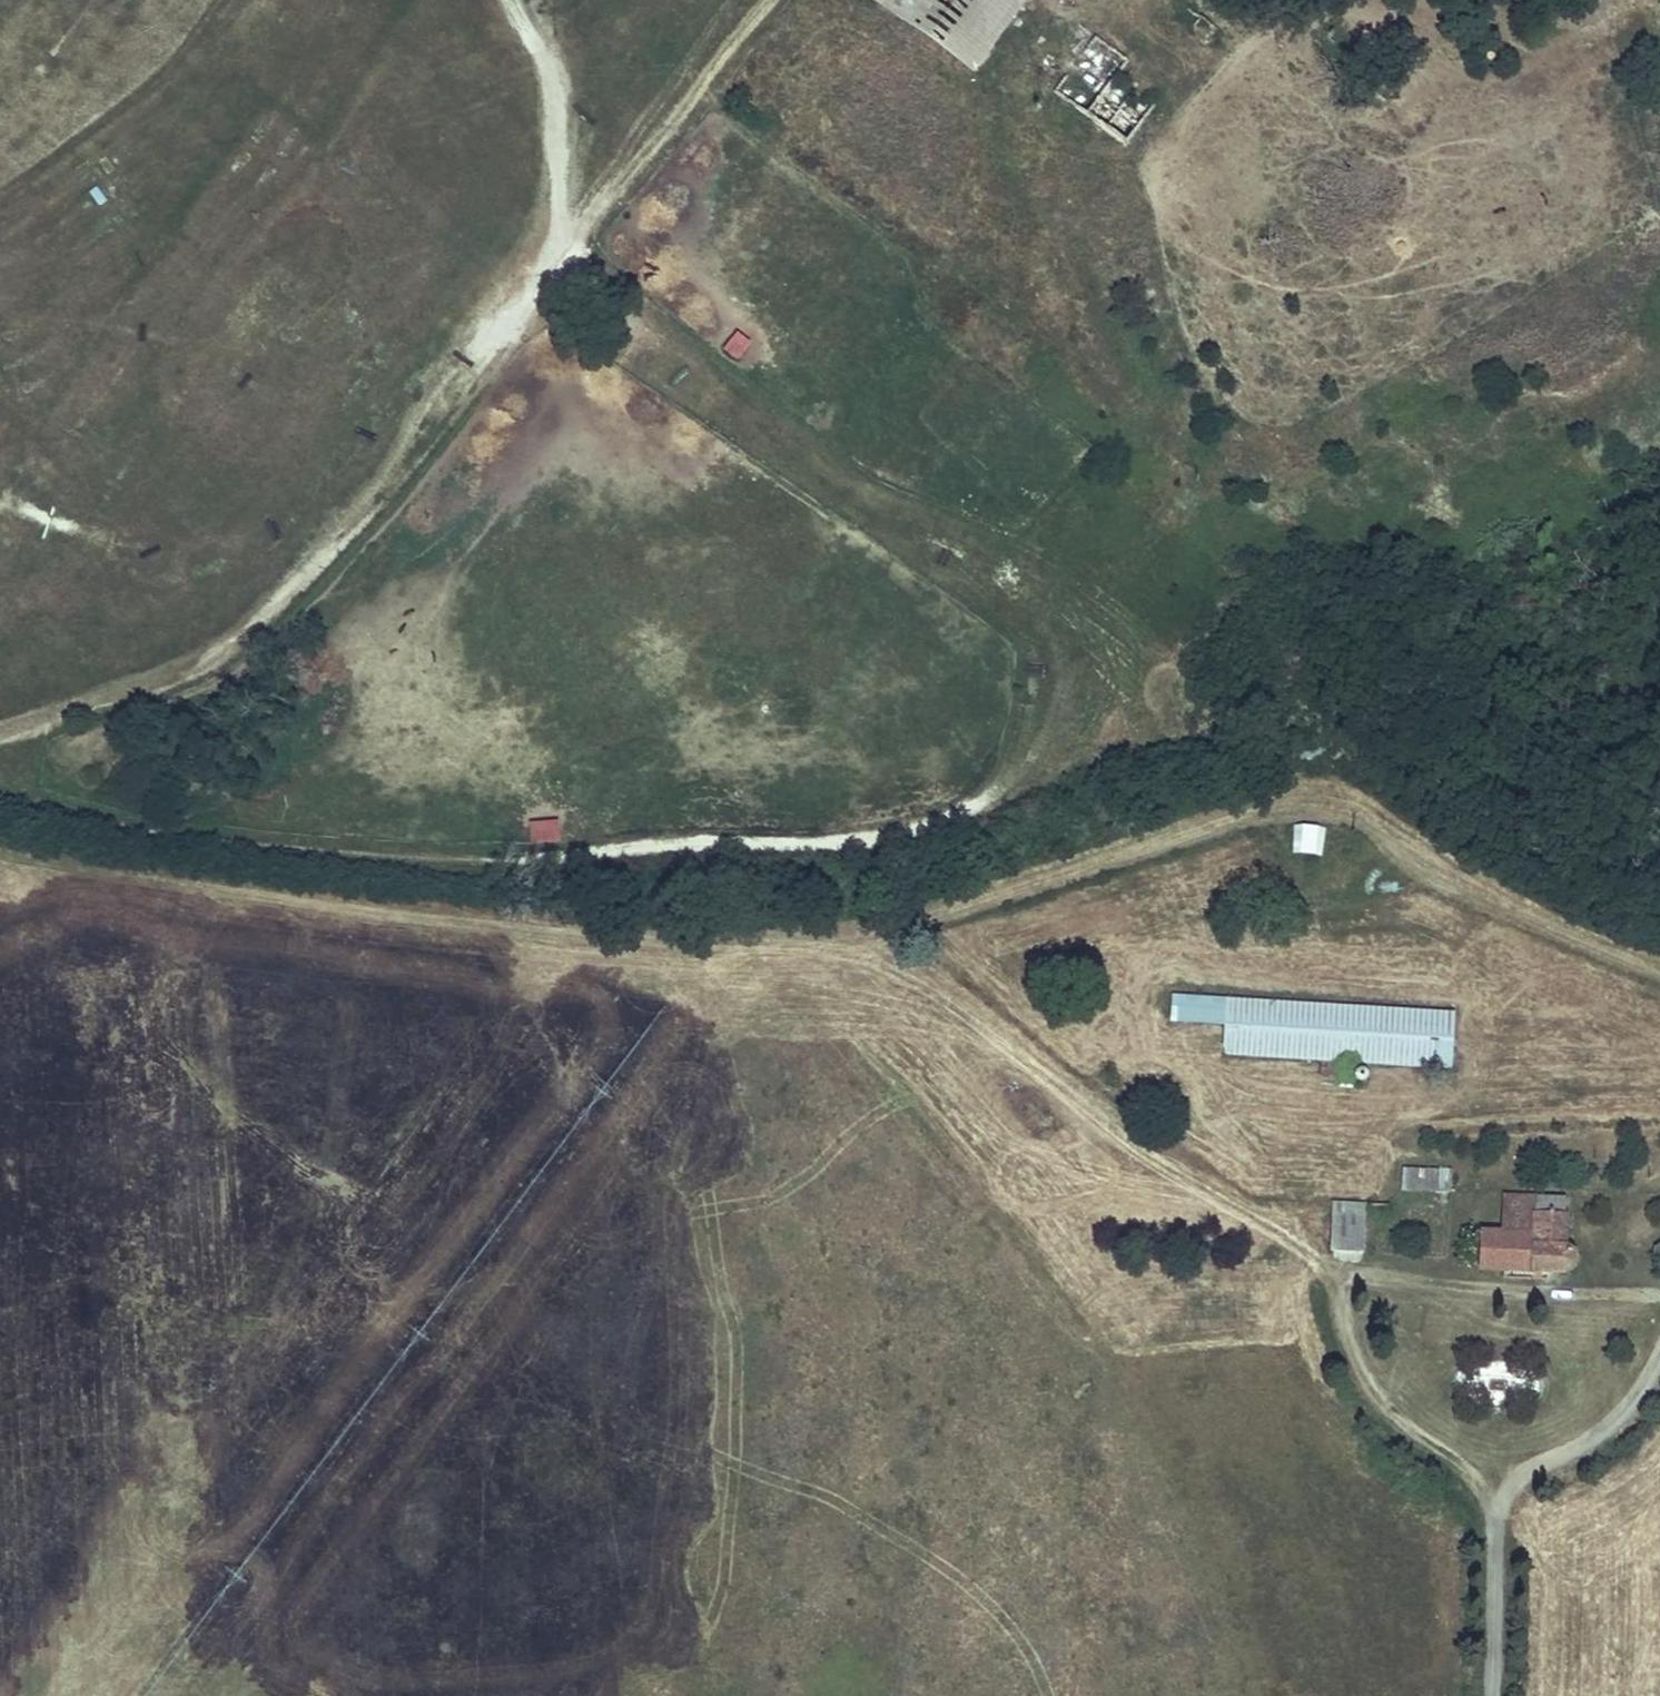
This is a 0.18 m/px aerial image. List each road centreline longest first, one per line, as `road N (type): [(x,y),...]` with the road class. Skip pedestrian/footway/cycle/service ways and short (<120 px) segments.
road 1 (track): [(766,0),(386,489),(289,592),(228,646),(174,679),(0,735)]
road 2 (residential): [(1491,1695),(1496,1564)]

